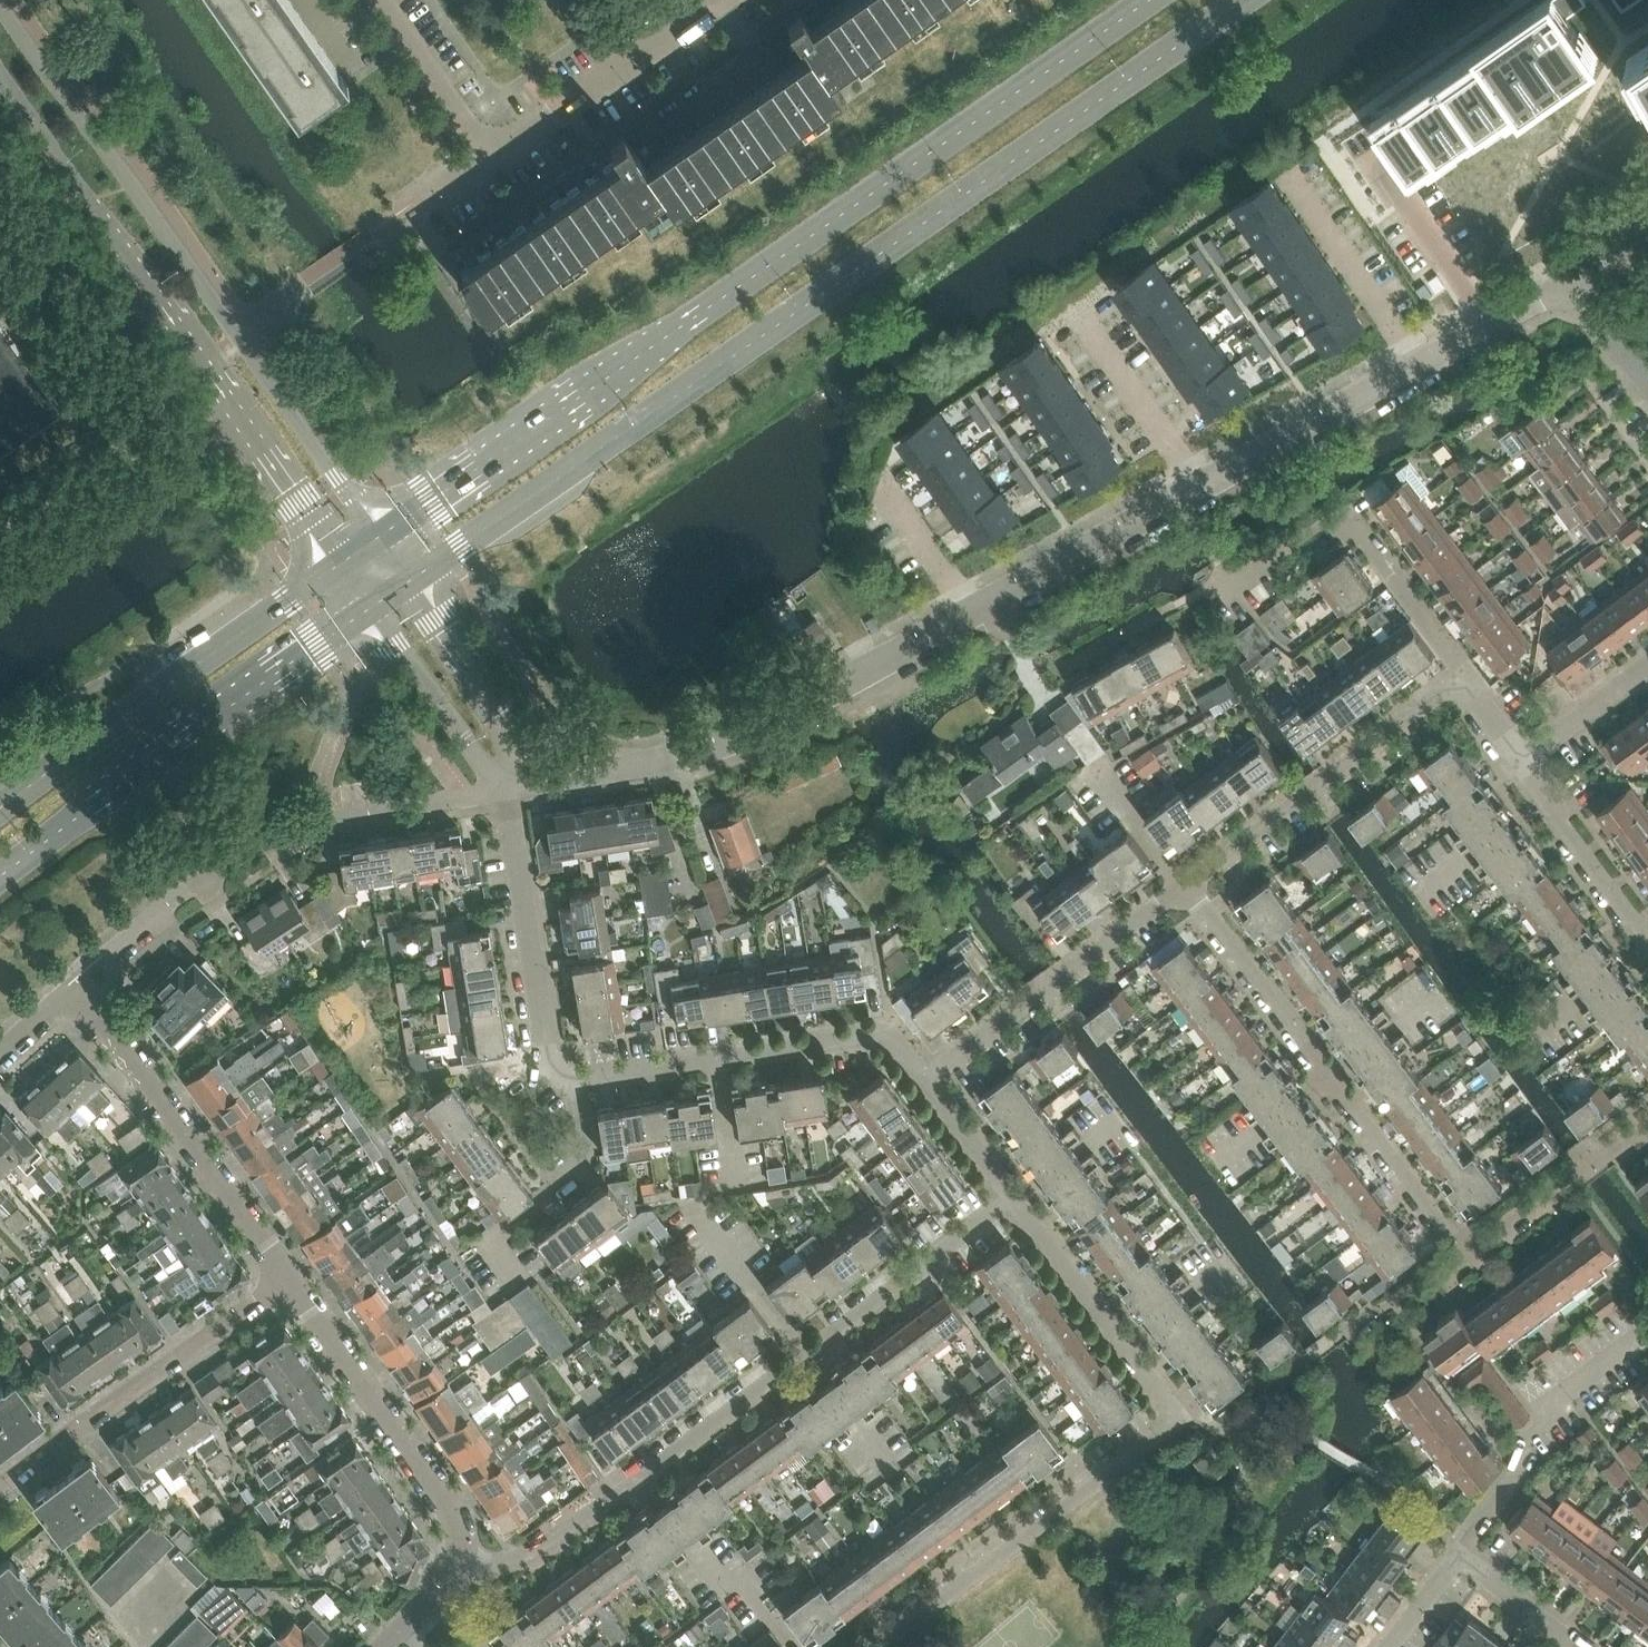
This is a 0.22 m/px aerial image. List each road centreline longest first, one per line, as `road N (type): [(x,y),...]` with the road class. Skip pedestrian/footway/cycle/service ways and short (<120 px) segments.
road 1 (secondary): [(408,583),(1240,0)]
road 2 (secondary): [(1148,0),(376,537)]
road 3 (residential): [(457,1562),(500,1566),(534,1550),(1014,1196)]
road 4 (residential): [(877,1646),(1177,1422),(1014,1196)]
road 5 (secondary): [(376,537),(0,8)]
road 6 (secondary): [(0,73),(341,561)]
road 7 (residential): [(506,789),(680,756),(790,713),(970,611)]
road 8 (residential): [(1470,1254),(1186,886)]
road 9 (secondary): [(0,877),(374,606)]
road 10 (residential): [(103,956),(204,879),(324,819),(506,789)]
road 11 (secondary): [(341,561),(0,812)]
road 12 (residential): [(925,1079),(887,1031),(578,1082)]
road 13 (residential): [(1461,676),(1342,514),(1224,592),(1241,619)]
road 14 (residential): [(288,1280),(79,986)]
road 15 (residential): [(0,1488),(288,1280)]
road 16 (residential): [(1186,886),(1461,676)]
road 17 (residential): [(457,1562),(453,1510),(288,1280)]
road 18 (residential): [(578,1082),(545,1059),(506,789)]
road 19 (residential): [(490,159),(718,0)]
road 20 (residential): [(1389,1646),(1459,1557),(1577,1646)]
road 21 (residential): [(1198,486),(1426,361)]
road 22 (residential): [(970,611),(1198,486)]
road 23 (residential): [(1292,173),(1426,361)]
road 24 (residential): [(503,769),(507,725),(408,583)]
road 25 (residential): [(1470,1254),(1566,1179),(1647,1130)]
road 26 (residential): [(1647,933),(1522,761)]
road 27 (residential): [(374,606),(484,764),(503,769)]
road 28 (residential): [(488,1240),(588,1161),(578,1082)]
road 29 (residential): [(1085,317),(1198,486)]
road 30 (residential): [(490,159),(379,0)]
road 31 (residential): [(1034,1000),(1186,886)]
road 32 (residential): [(1426,361),(1578,278)]
road 33 (residential): [(1522,761),(1647,666)]
road 34 (residential): [(1344,1333),(1405,1291),(1422,1296),(1470,1254)]
road 35 (residential): [(1014,1196),(925,1079)]
road 36 (residential): [(885,493),(970,611)]
road 37 (residential): [(1034,1000),(925,1079)]
road 38 (residential): [(1647,375),(1578,278)]

